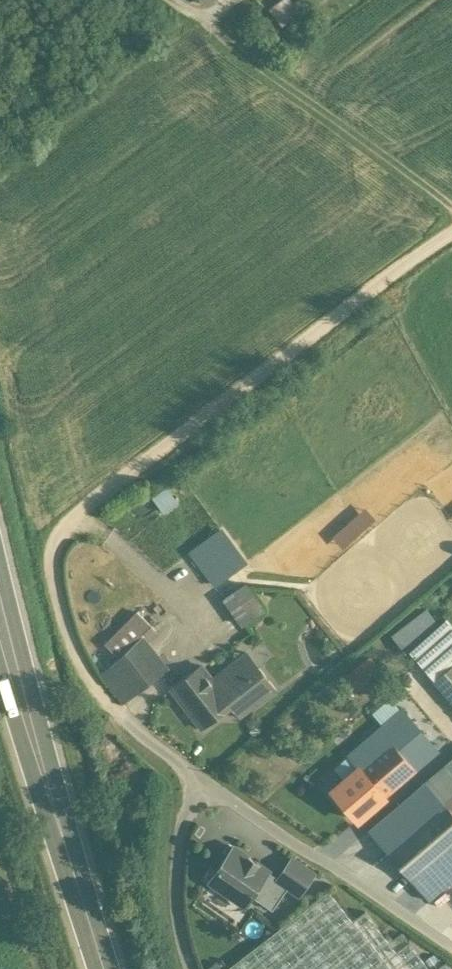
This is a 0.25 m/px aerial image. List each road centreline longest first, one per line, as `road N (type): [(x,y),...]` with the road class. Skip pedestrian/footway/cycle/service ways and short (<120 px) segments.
road 1 (track): [(451,235),(64,524),(54,556),(70,646),(110,704),(451,945)]
road 2 (secondary): [(0,616),(103,968)]
road 3 (track): [(178,0),(451,209)]
road 4 (track): [(326,856),(451,745)]

